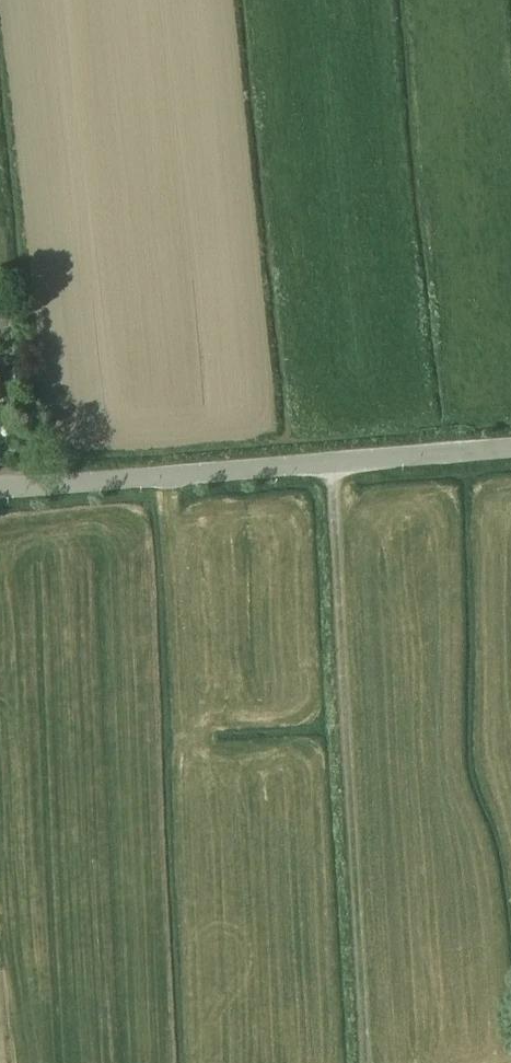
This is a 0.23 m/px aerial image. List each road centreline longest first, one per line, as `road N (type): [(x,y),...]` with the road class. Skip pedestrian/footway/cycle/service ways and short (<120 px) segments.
road 1 (unclassified): [(0,489),(510,448)]

